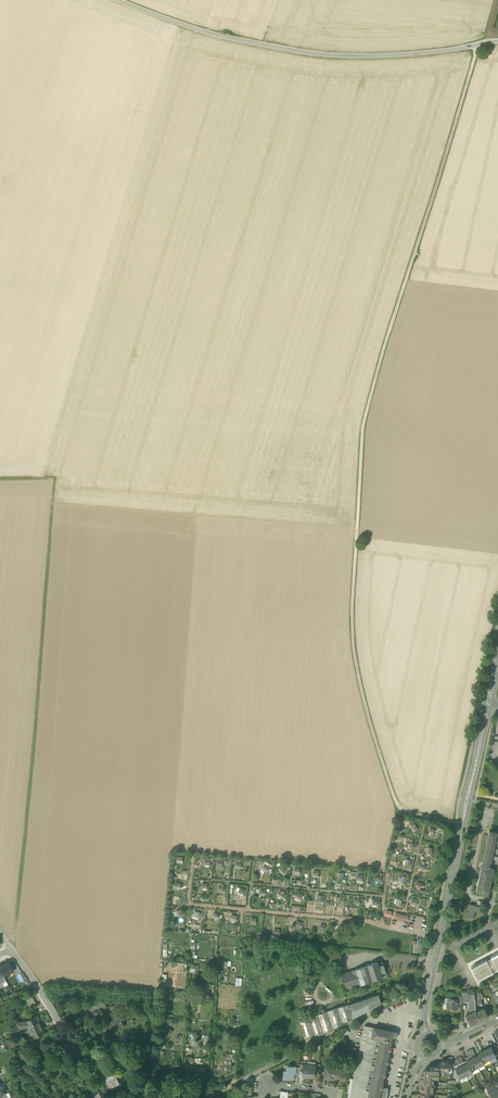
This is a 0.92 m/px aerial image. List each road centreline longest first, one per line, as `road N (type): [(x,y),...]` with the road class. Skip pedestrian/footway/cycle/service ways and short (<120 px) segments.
road 1 (unclassified): [(478,44),(362,427),(352,609),(360,689),(396,803),(406,813),(463,825)]
road 2 (track): [(0,480),(51,479),(11,948)]
road 3 (unclassified): [(120,0),(186,27),(316,54),(478,44)]
road 4 (secondary): [(426,1035),(463,825)]
road 5 (residential): [(96,1097),(11,948)]
road 6 (secondary): [(463,825),(497,664)]

